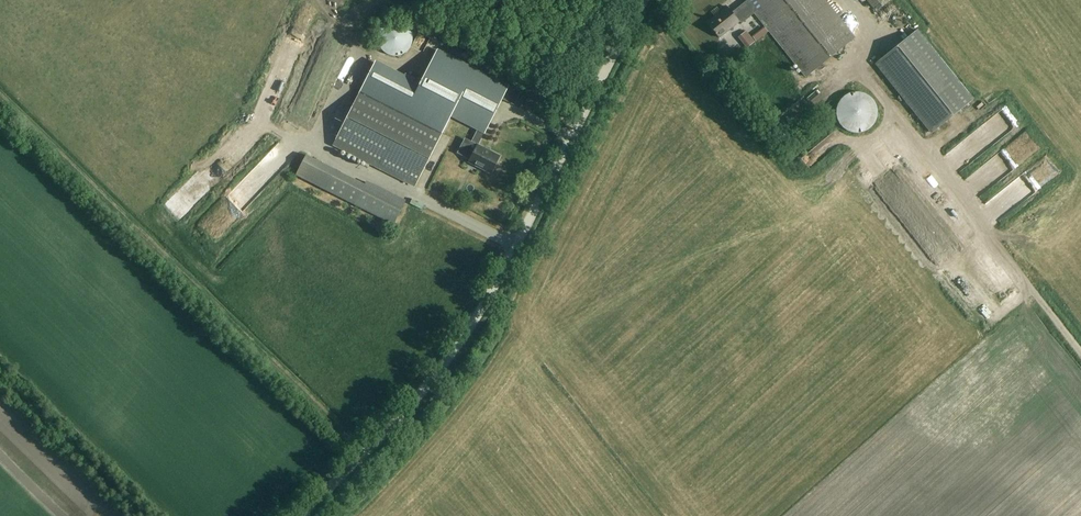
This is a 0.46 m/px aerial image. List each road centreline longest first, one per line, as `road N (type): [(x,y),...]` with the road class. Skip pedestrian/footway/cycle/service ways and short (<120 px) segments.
road 1 (unclassified): [(299,515),(409,407),(462,336),(644,0)]

